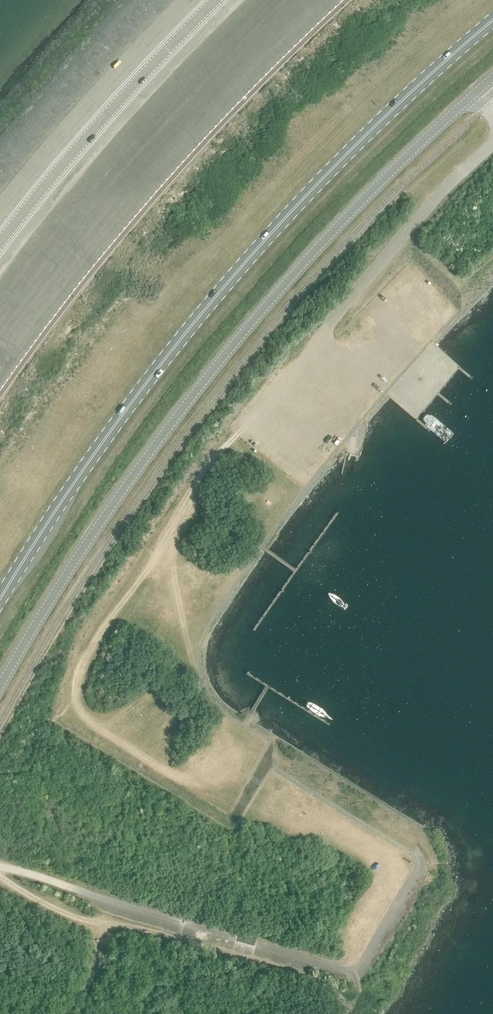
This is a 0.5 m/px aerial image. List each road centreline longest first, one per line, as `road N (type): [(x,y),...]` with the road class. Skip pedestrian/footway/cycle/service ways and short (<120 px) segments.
road 1 (tertiary): [(0,687),(122,490),(253,319),(492,78)]
road 2 (primary): [(0,599),(117,421),(205,308),(304,195),(492,20)]
road 3 (track): [(0,868),(354,969),(416,858),(272,768)]
road 4 (track): [(235,436),(209,463),(156,558),(94,630),(73,682),(87,716),(200,787)]
road 5 (track): [(0,876),(82,920),(296,972),(336,997),(343,1013)]
road 6 (unclassified): [(0,244),(216,0)]

